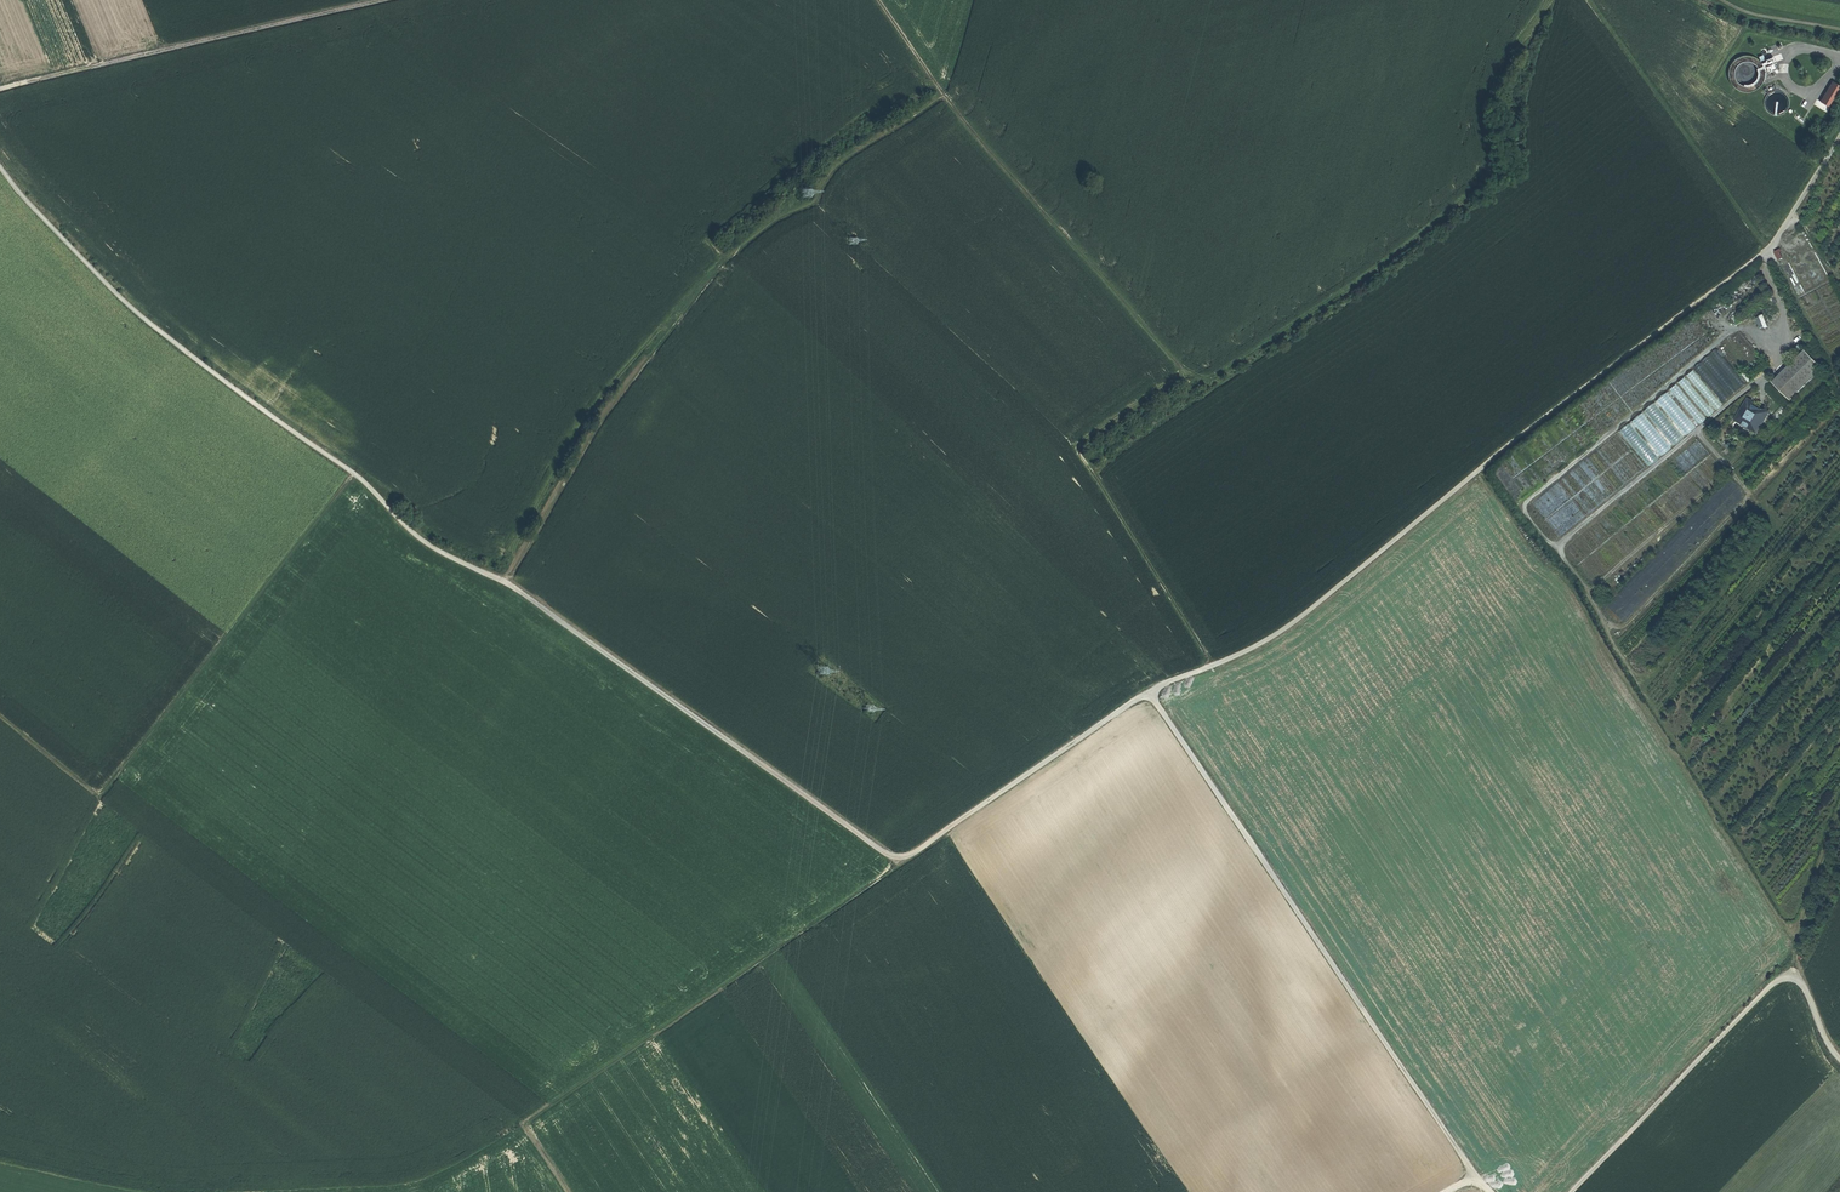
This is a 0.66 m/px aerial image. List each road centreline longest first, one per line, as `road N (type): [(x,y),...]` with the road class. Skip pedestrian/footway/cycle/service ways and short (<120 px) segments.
road 1 (track): [(1766,253),(1283,631),(1149,692),(895,859),(520,592),(419,538),(354,475),(136,312),(0,168)]
road 2 (track): [(879,0),(999,164),(1203,380),(1349,289),(1490,177),(1484,105),(1550,0)]
road 3 (track): [(1480,469),(1584,606),(1797,950),(1832,1058)]
road 4 (track): [(503,582),(593,435),(718,268),(810,206),(838,163),(942,93)]
road 5 (track): [(1490,1191),(1149,692)]
road 6 (track): [(904,859),(424,1191)]
road 7 (track): [(354,475),(99,798),(0,718)]
road 8 (track): [(1839,389),(1777,267),(1589,0)]
road 9 (track): [(0,90),(384,0)]
road 10 (track): [(1209,667),(1078,450),(1188,369)]
road 11 (track): [(1797,958),(1575,1191)]
road 12 (track): [(144,1191),(0,1160)]
road 13 (track): [(1797,950),(1839,816)]
road 14 (unclassified): [(1839,138),(1766,253)]
road 15 (track): [(1721,0),(1758,17),(1839,30)]

